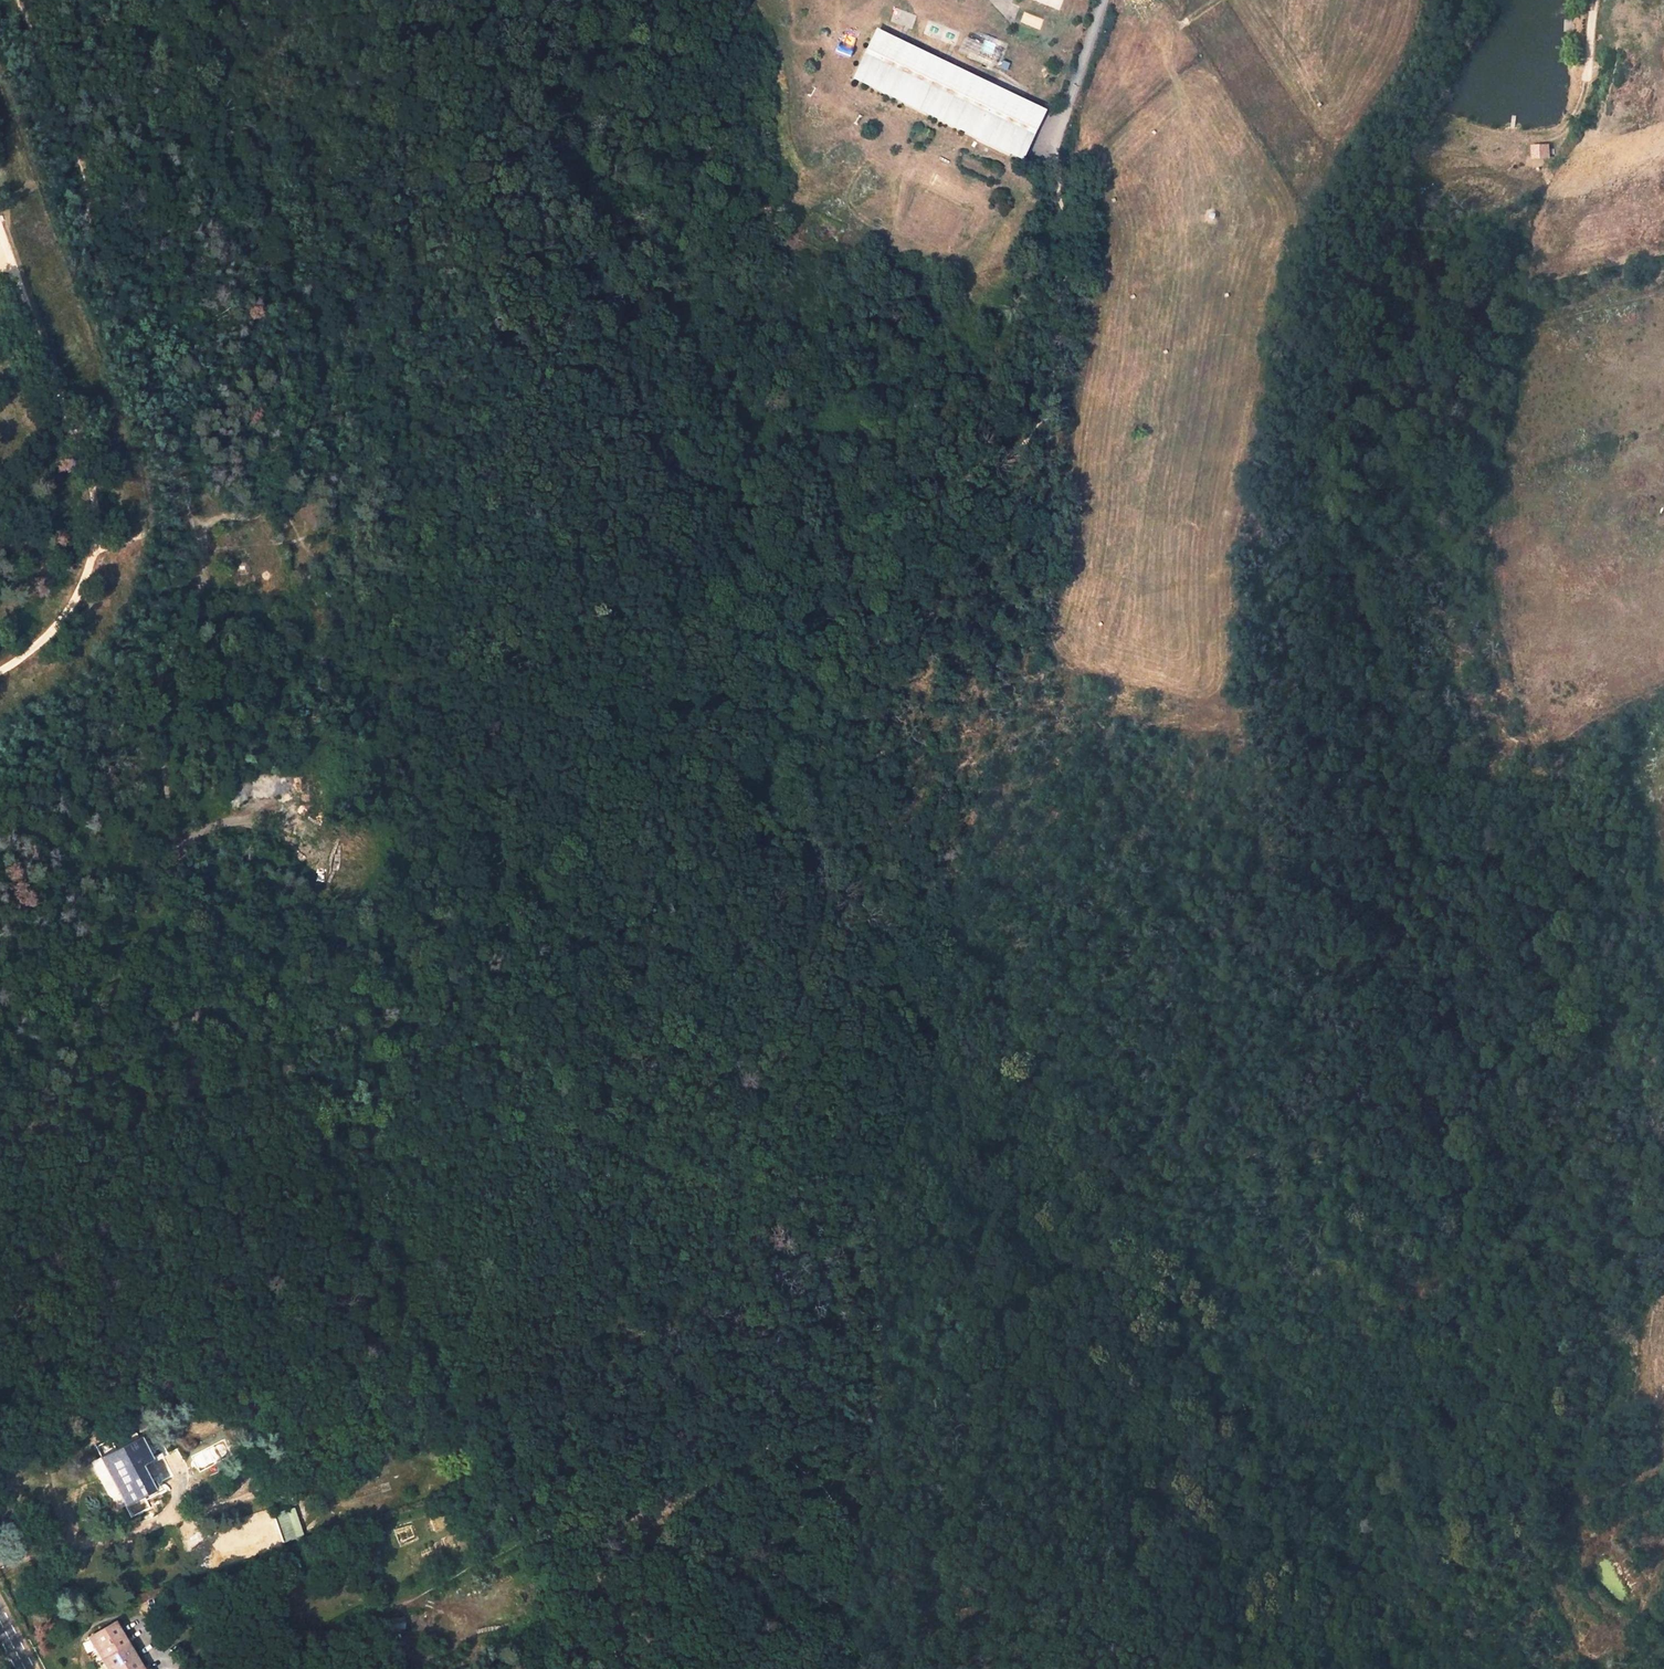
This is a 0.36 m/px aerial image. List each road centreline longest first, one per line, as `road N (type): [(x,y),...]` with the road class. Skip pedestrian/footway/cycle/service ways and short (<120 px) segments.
road 1 (track): [(16,0),(47,70),(96,256),(157,405),(194,528),(198,617),(168,663),(160,700),(195,1044),(174,1077),(149,1091),(51,1110),(0,1145)]
road 2 (residential): [(1103,0),(1051,168)]
road 3 (track): [(272,1668),(401,1604)]

